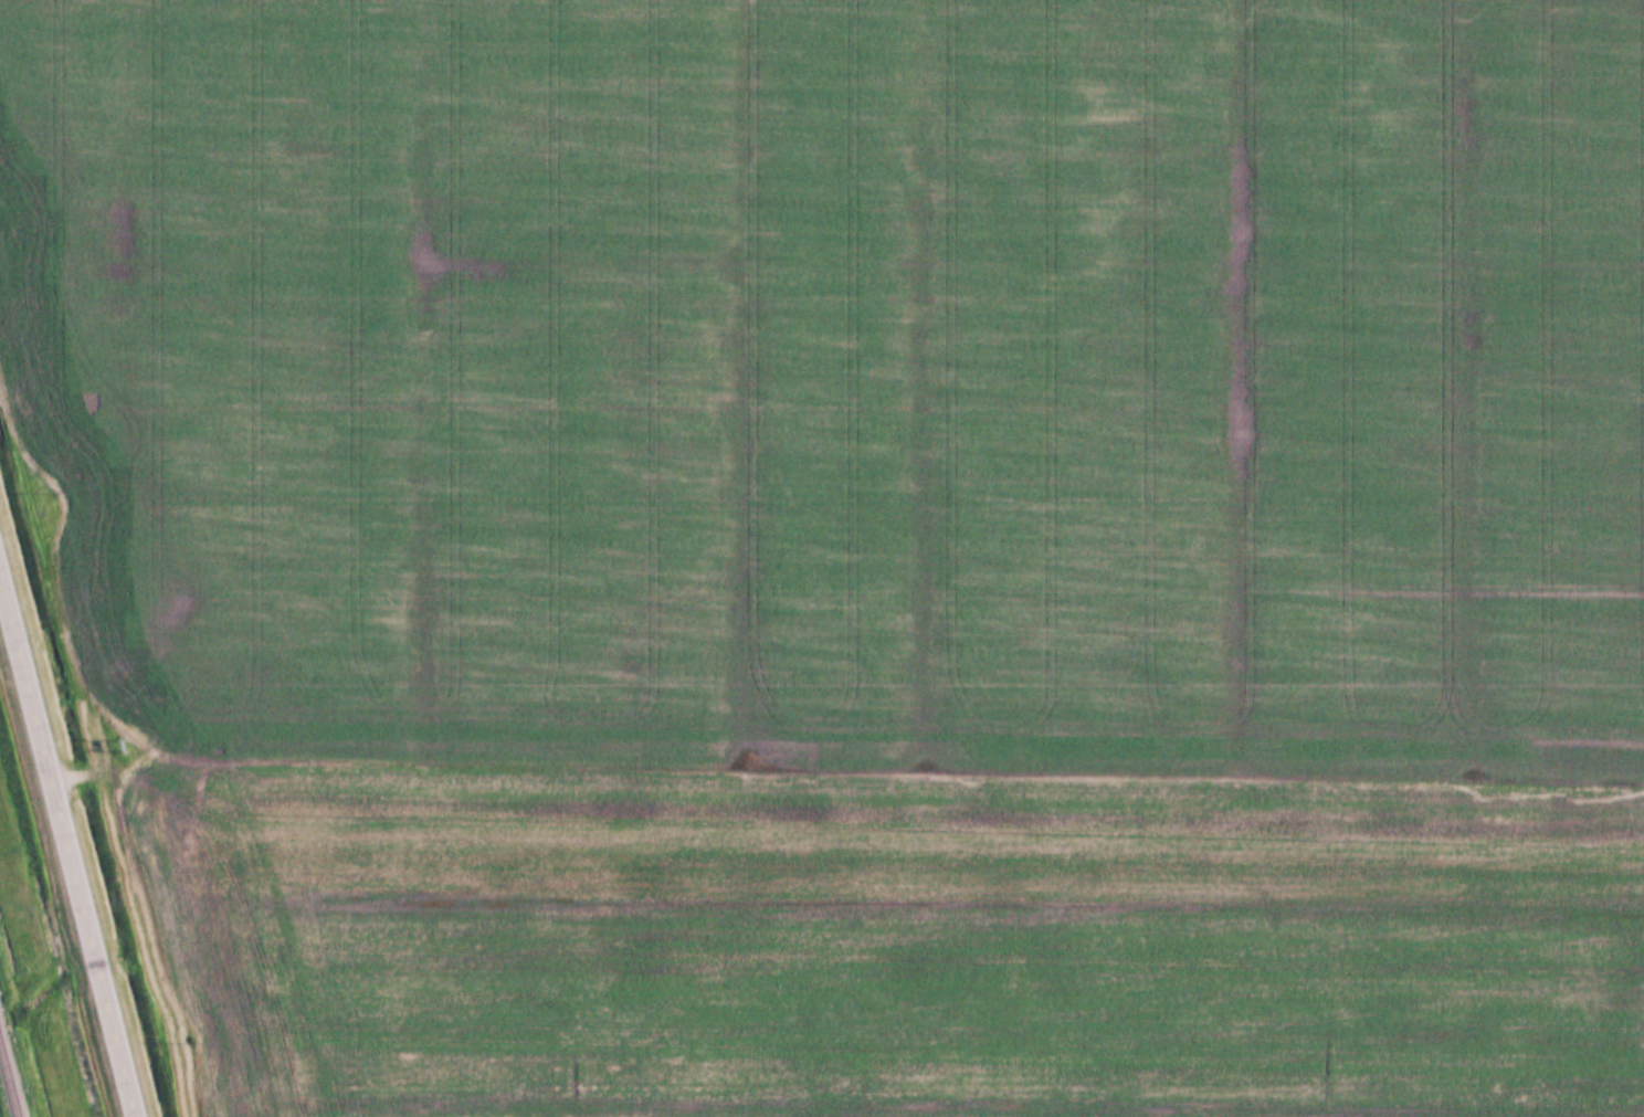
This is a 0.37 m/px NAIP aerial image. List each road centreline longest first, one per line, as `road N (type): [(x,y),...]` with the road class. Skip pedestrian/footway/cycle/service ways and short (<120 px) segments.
road 1 (tertiary): [(135,1116),(0,567)]

